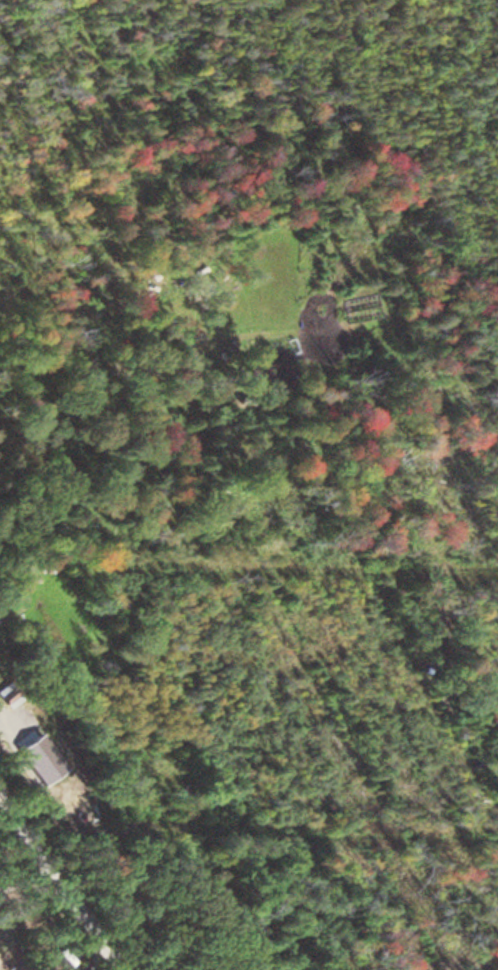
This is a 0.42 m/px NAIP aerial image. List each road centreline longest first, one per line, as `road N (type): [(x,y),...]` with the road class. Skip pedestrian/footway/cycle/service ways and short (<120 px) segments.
road 1 (residential): [(120,969),(0,790)]

